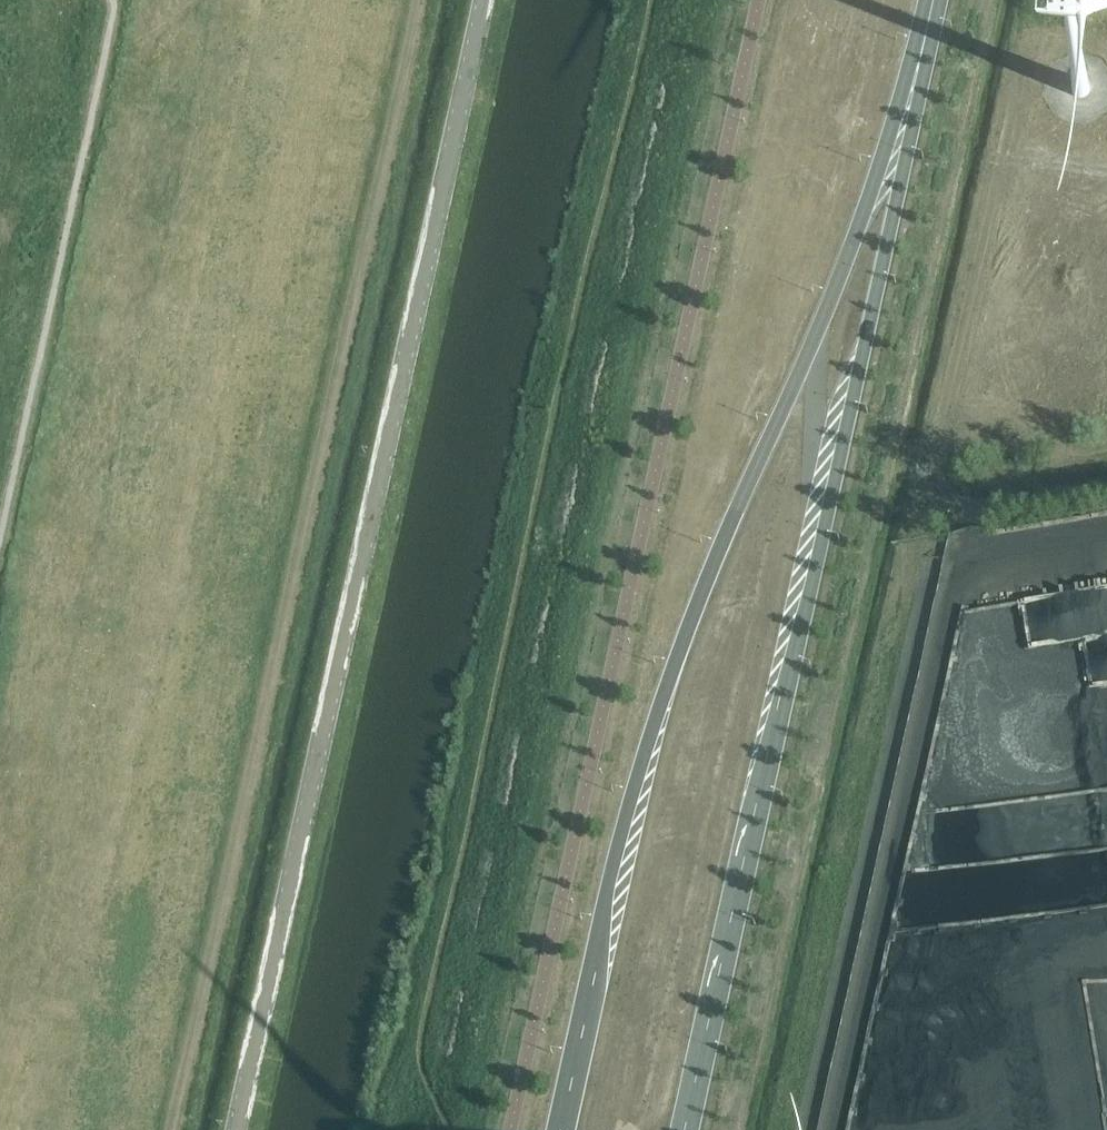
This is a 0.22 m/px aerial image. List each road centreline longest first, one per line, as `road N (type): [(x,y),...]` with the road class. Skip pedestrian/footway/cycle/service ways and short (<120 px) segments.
road 1 (track): [(420,0),(172,1129)]
road 2 (tertiary): [(237,1129),(485,0)]
road 3 (primary): [(926,39),(829,306),(679,652),(615,861),(559,1129)]
road 4 (primary): [(686,1129),(871,320),(926,39)]

